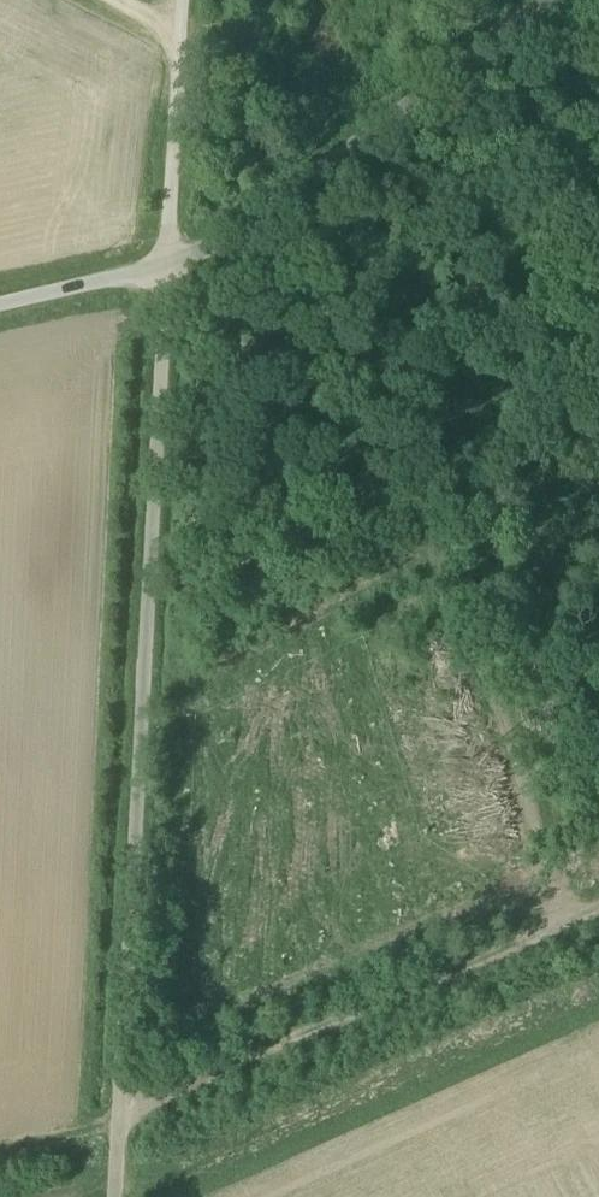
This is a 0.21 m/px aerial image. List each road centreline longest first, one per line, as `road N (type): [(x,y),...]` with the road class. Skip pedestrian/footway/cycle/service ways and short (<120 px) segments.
road 1 (unclassified): [(116,1196),(167,268)]
road 2 (track): [(598,906),(161,1095),(121,1102)]
road 3 (unclassified): [(167,268),(282,211),(558,0)]
road 4 (track): [(167,268),(183,0)]
road 5 (unclassified): [(167,268),(0,306)]

